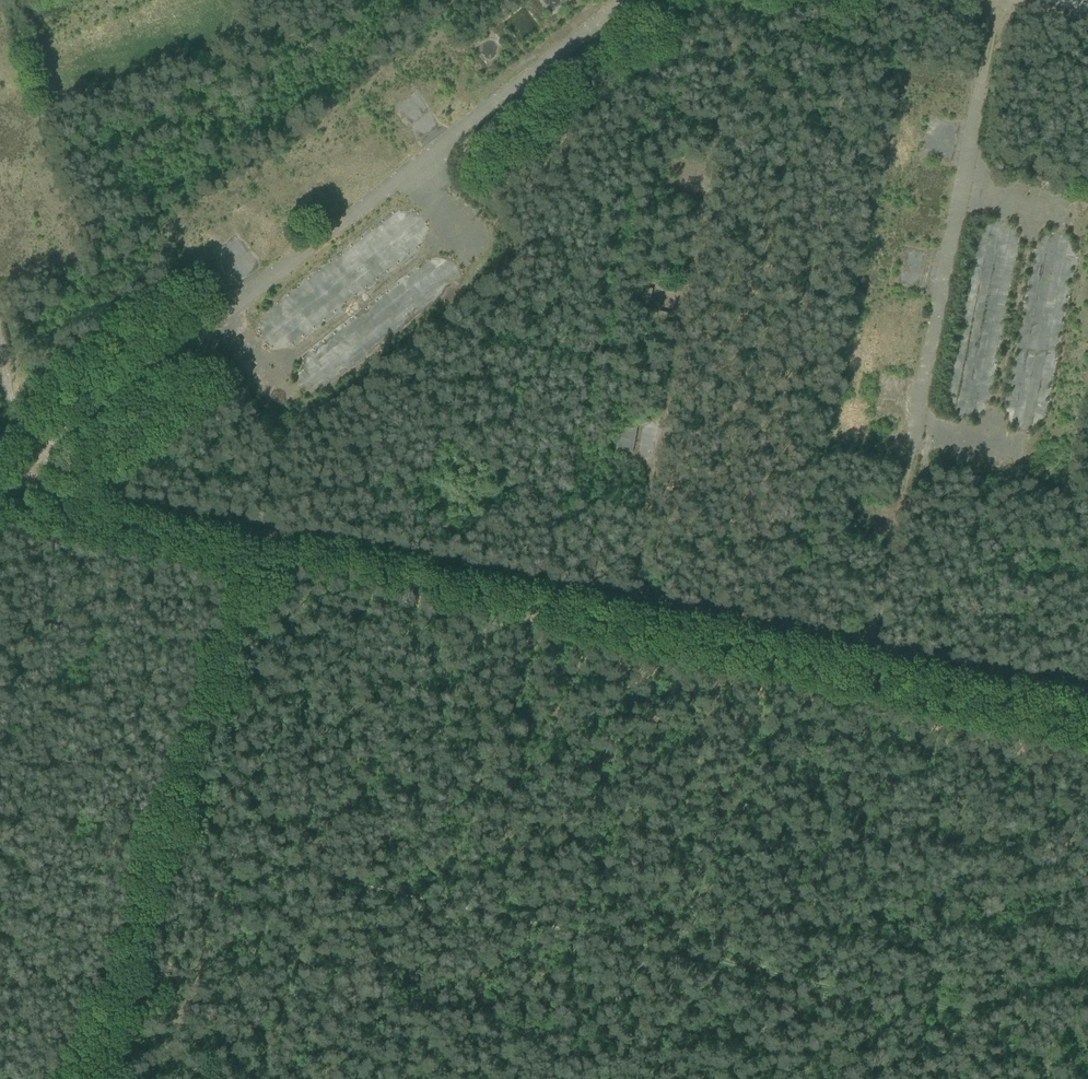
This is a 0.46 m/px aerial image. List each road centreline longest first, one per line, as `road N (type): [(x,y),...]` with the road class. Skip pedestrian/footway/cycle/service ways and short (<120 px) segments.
road 1 (track): [(263,533),(100,1078)]

